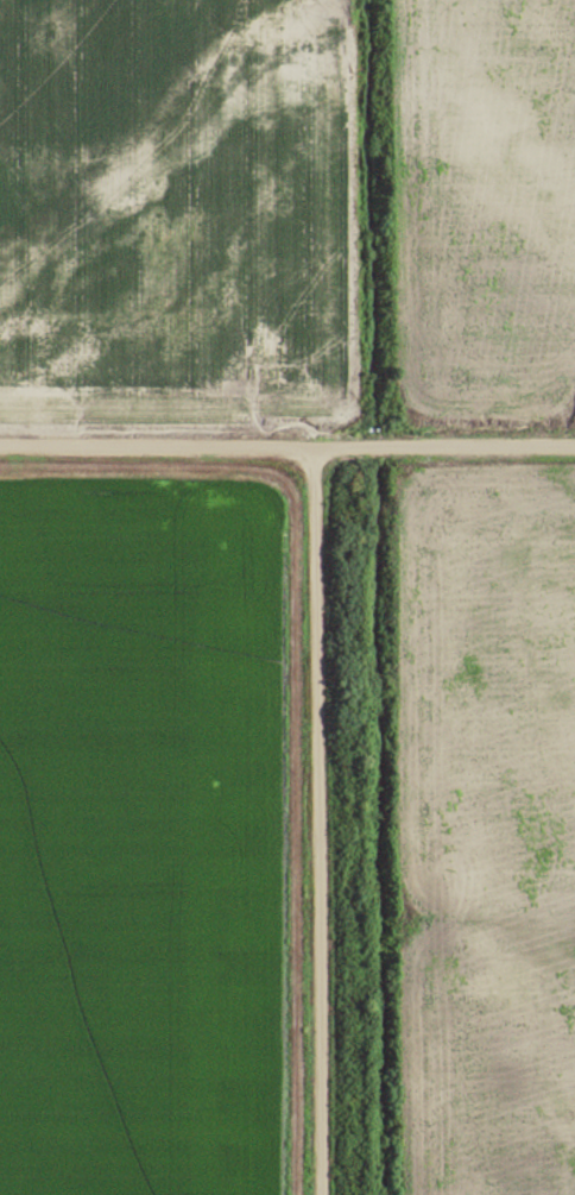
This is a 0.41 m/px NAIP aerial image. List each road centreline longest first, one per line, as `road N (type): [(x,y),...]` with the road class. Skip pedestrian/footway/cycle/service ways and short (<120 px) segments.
road 1 (residential): [(317,1194),(315,445)]
road 2 (tertiary): [(0,443),(574,448)]

